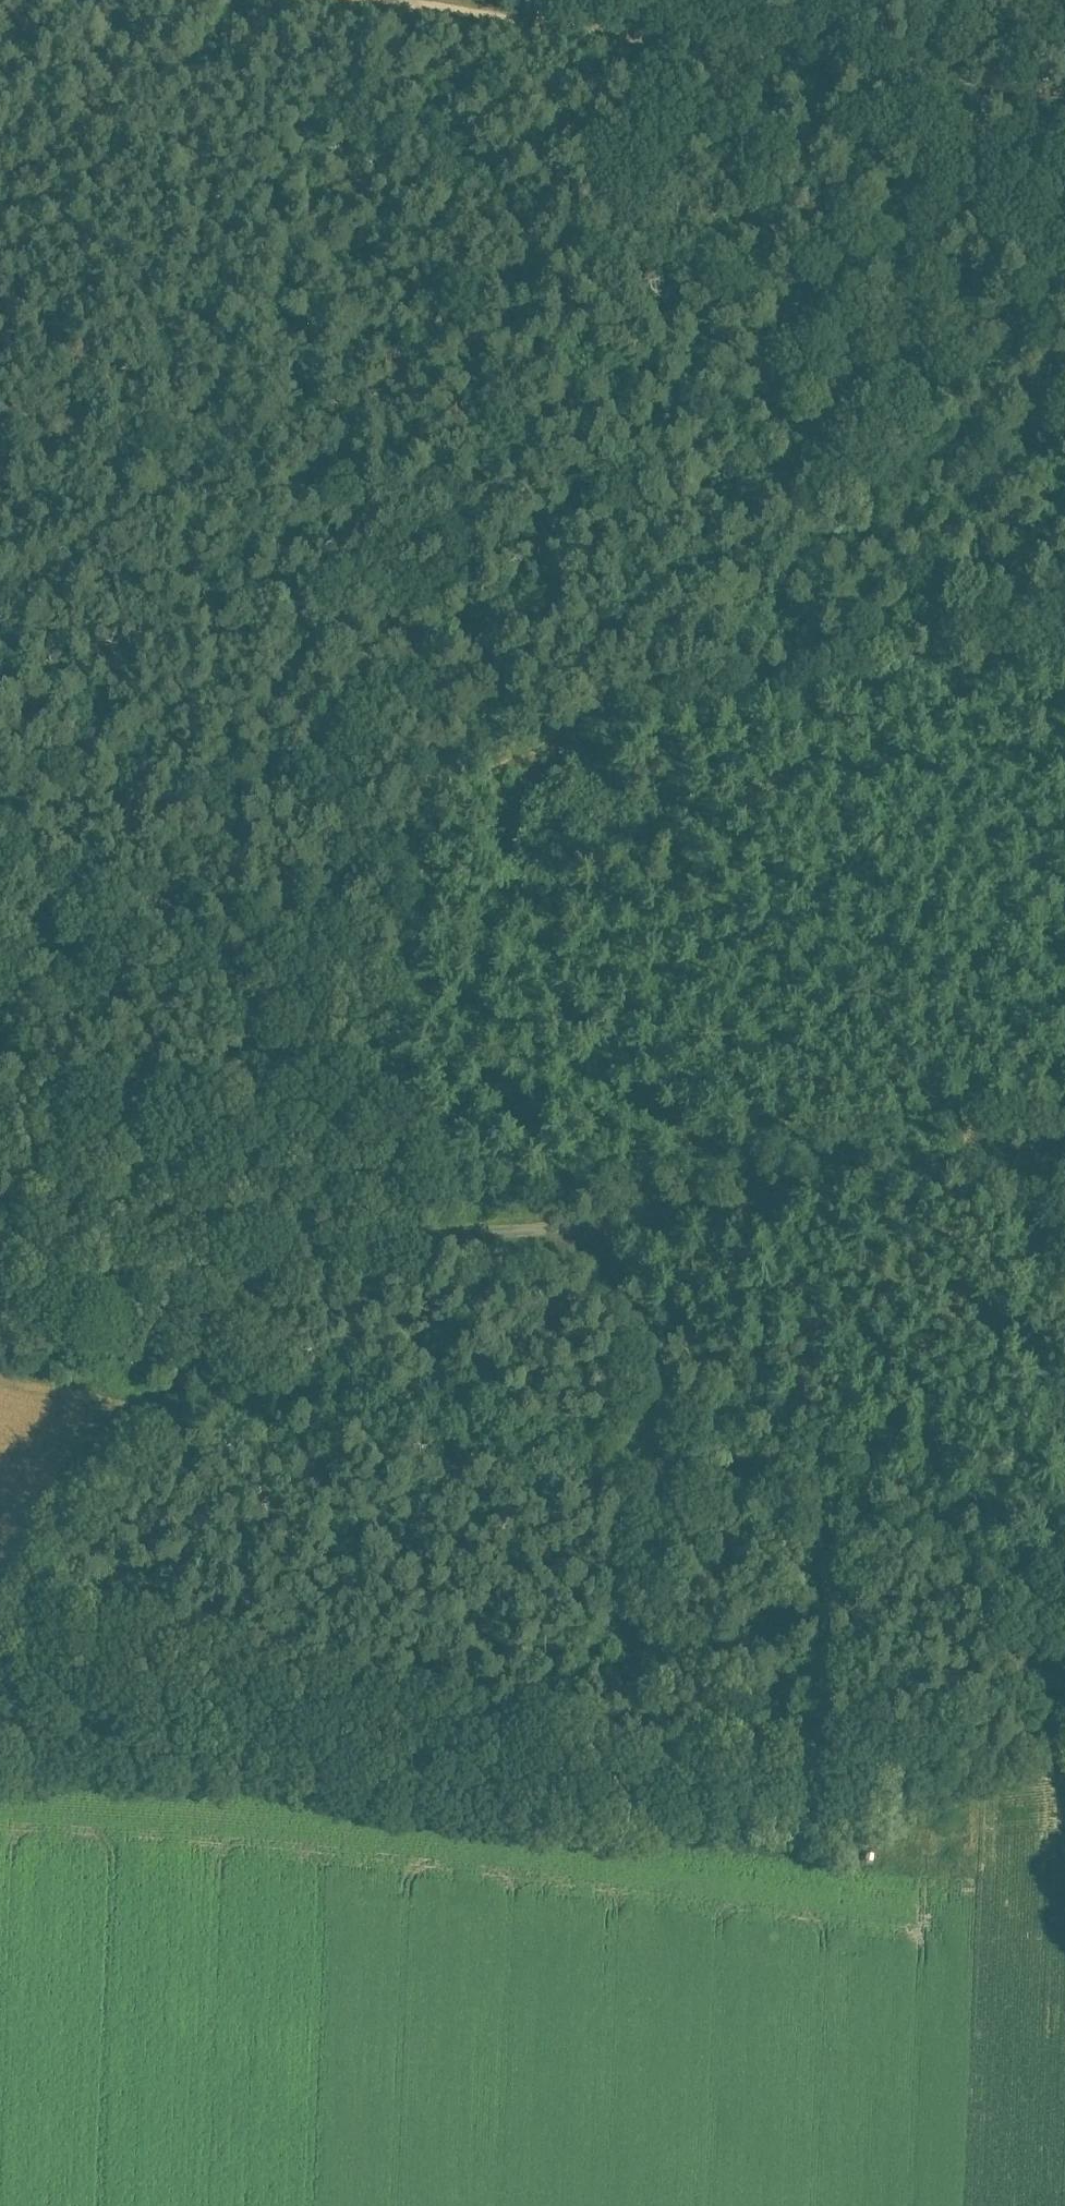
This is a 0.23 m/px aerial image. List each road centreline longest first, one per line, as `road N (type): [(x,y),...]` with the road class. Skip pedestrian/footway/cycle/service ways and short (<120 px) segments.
road 1 (unclassified): [(0,1295),(1064,1129)]
road 2 (track): [(538,1211),(1064,1598)]

